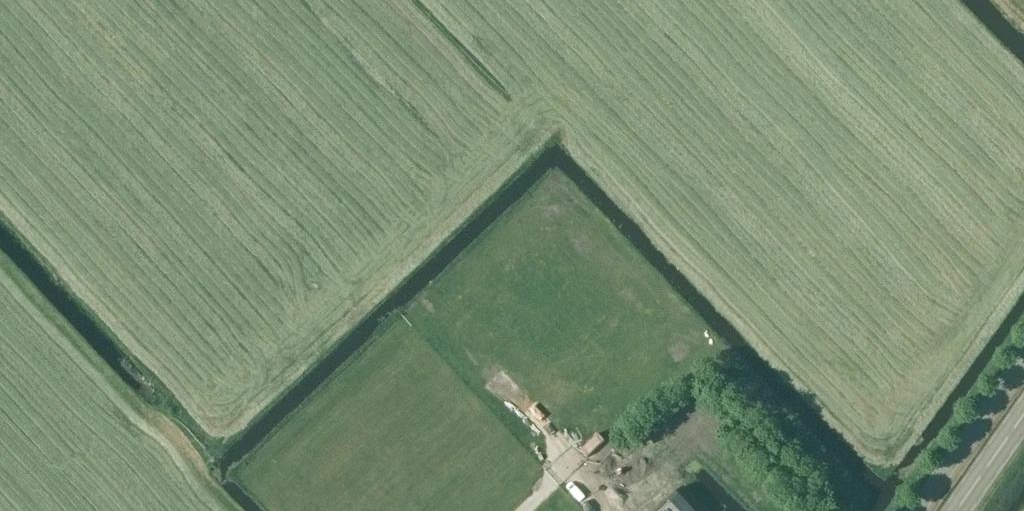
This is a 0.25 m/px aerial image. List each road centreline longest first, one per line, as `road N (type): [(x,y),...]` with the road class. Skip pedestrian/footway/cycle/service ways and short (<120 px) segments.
road 1 (unclassified): [(921,510),(1023,364)]

